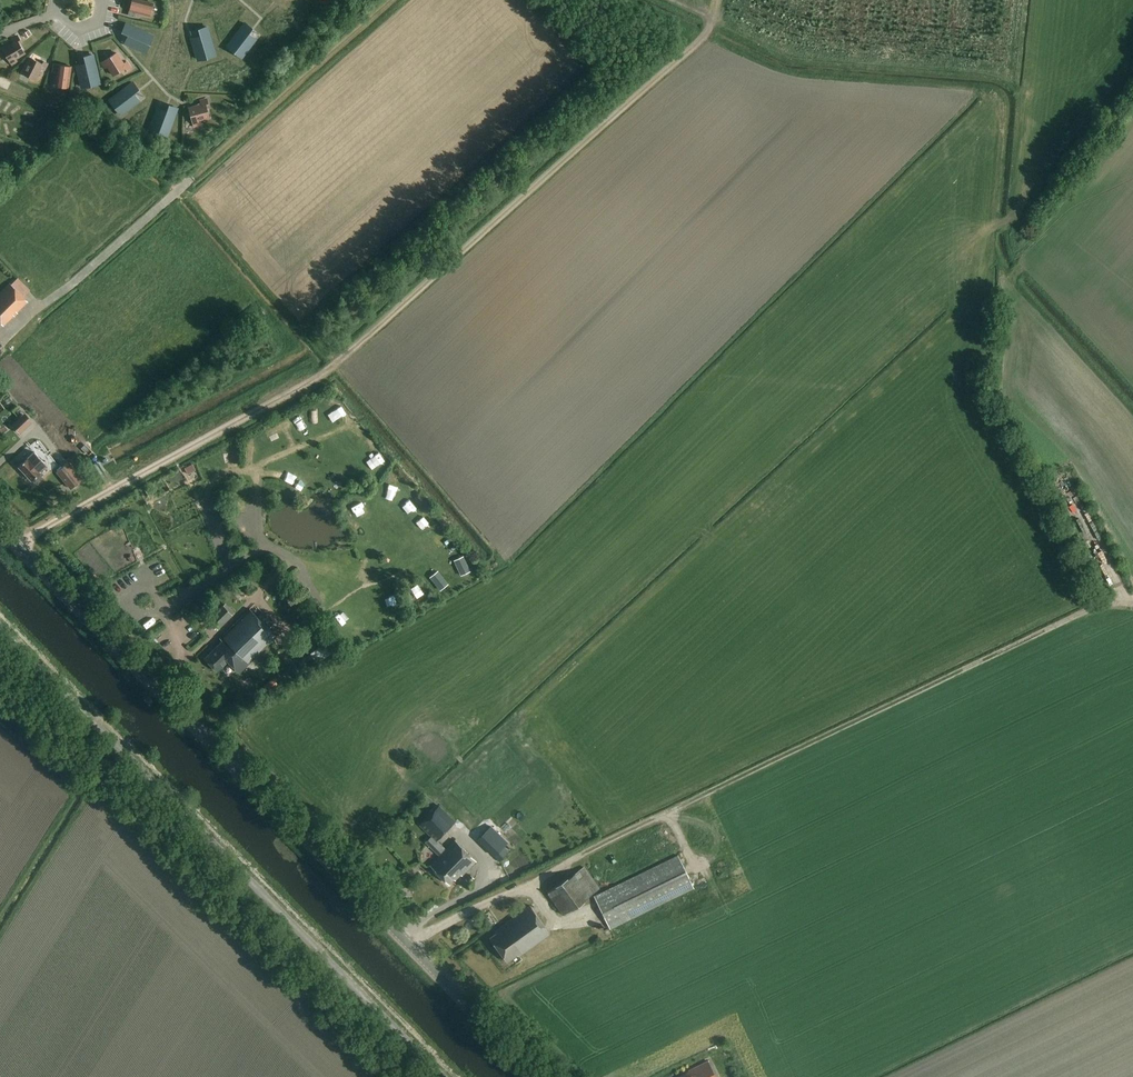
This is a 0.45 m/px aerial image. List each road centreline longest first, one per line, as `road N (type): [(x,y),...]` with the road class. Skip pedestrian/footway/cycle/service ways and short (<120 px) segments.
road 1 (track): [(12,540),(326,369),(702,35),(717,0)]
road 2 (track): [(407,942),(1092,608),(1132,598)]
road 3 (tertiary): [(540,1076),(0,529)]
road 4 (track): [(711,20),(790,56),(1002,74),(1018,86),(1011,279),(1132,416)]
road 5 (unclassified): [(442,1076),(0,627)]

